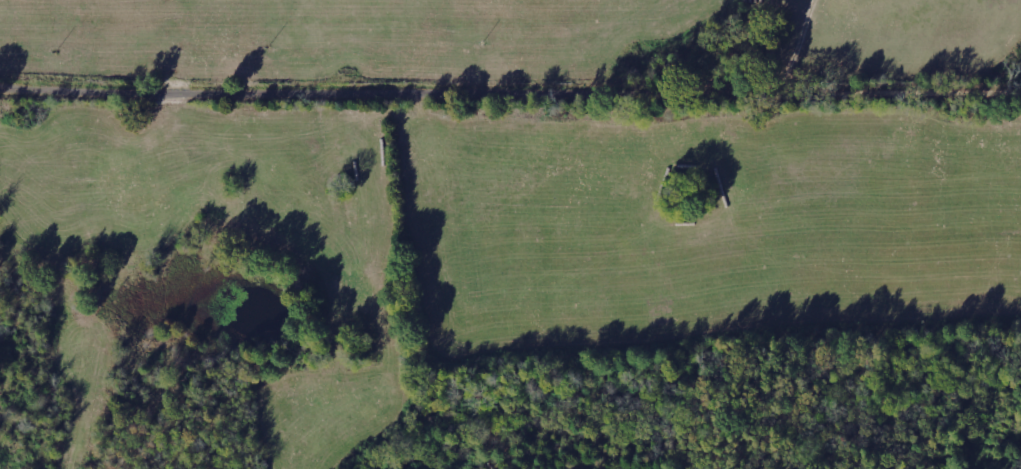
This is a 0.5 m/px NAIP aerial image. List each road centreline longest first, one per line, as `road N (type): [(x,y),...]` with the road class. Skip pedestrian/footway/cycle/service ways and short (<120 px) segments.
road 1 (residential): [(1020,94),(765,100),(0,89)]

